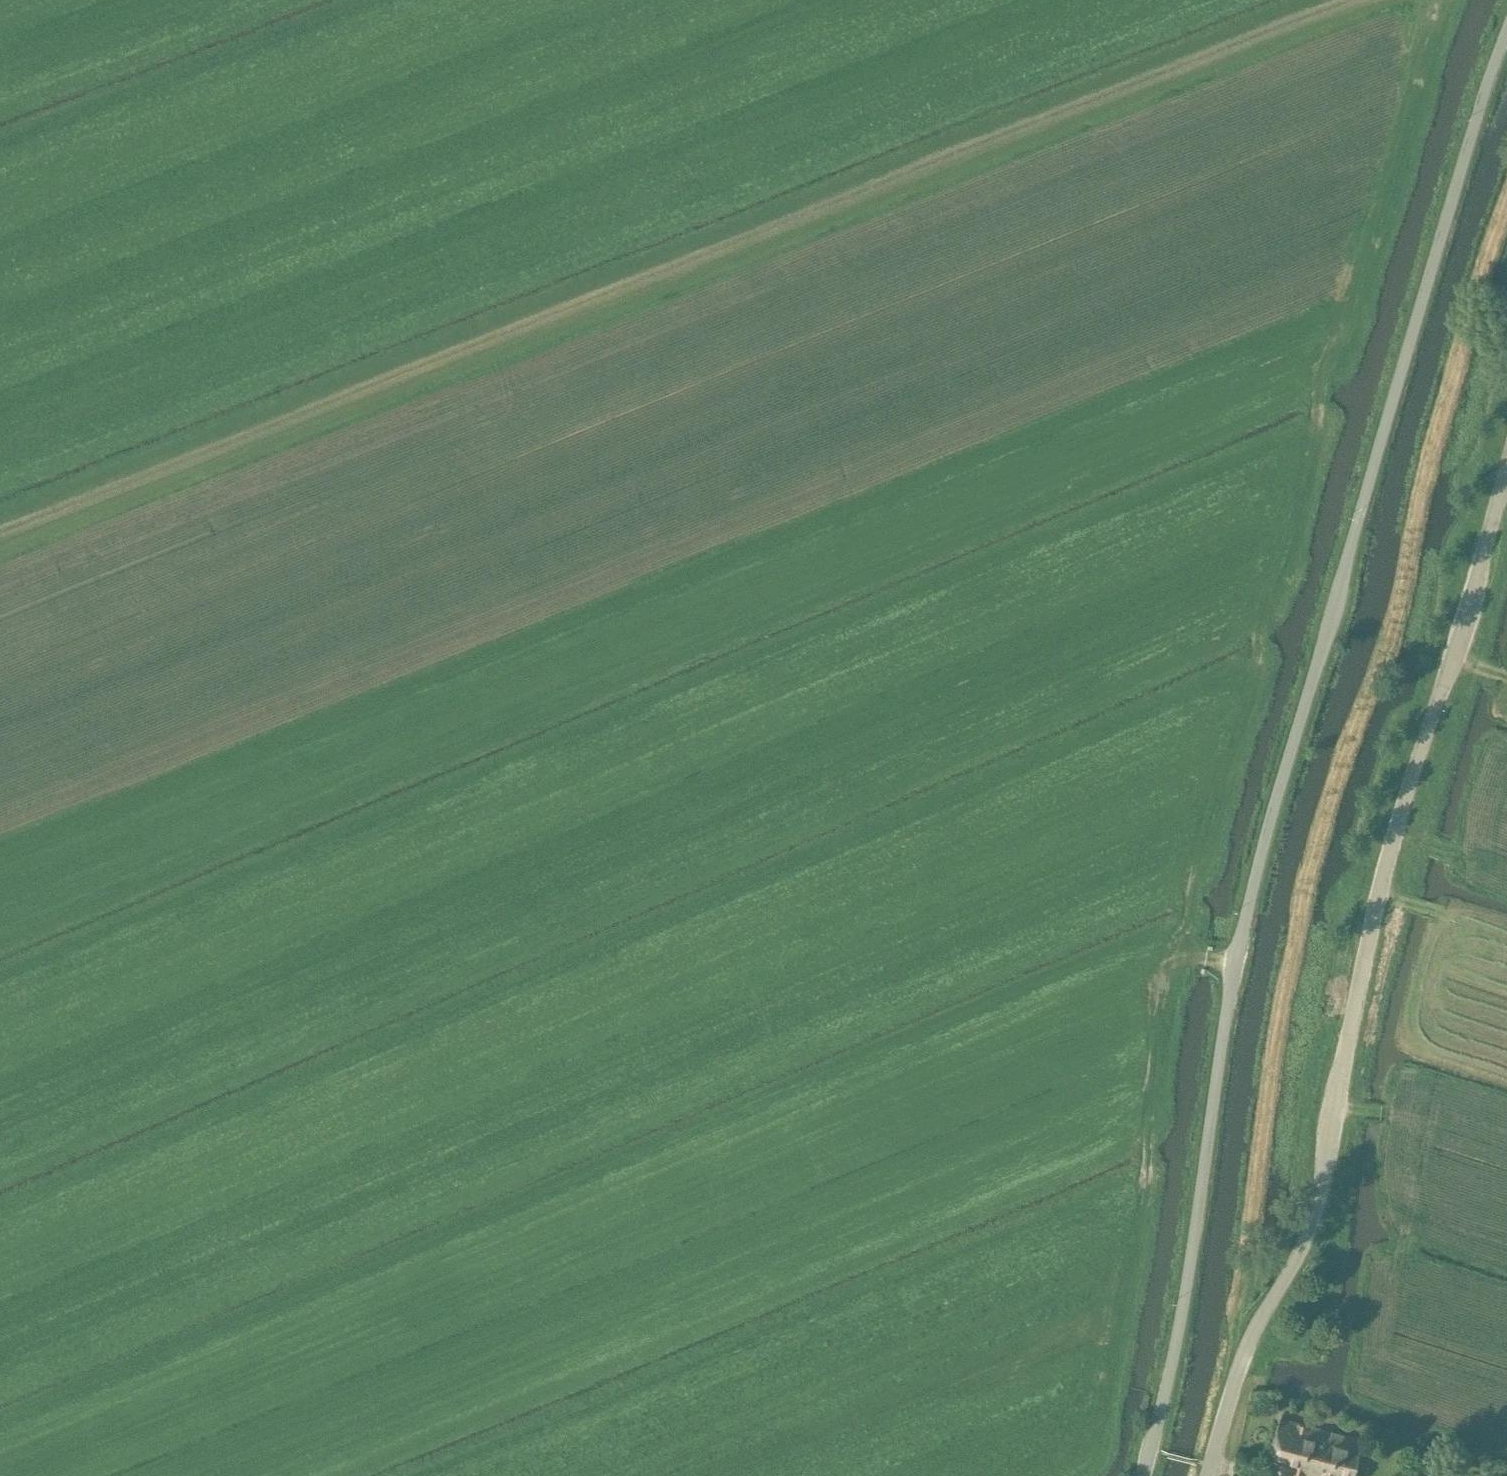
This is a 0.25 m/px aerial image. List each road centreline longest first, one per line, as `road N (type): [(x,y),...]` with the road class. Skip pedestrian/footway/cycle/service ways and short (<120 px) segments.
road 1 (unclassified): [(1143,1475),(1229,987),(1379,419),(1506,31)]
road 2 (unclassified): [(1199,1475),(1241,1358),(1317,1218),(1392,849),(1506,481)]

